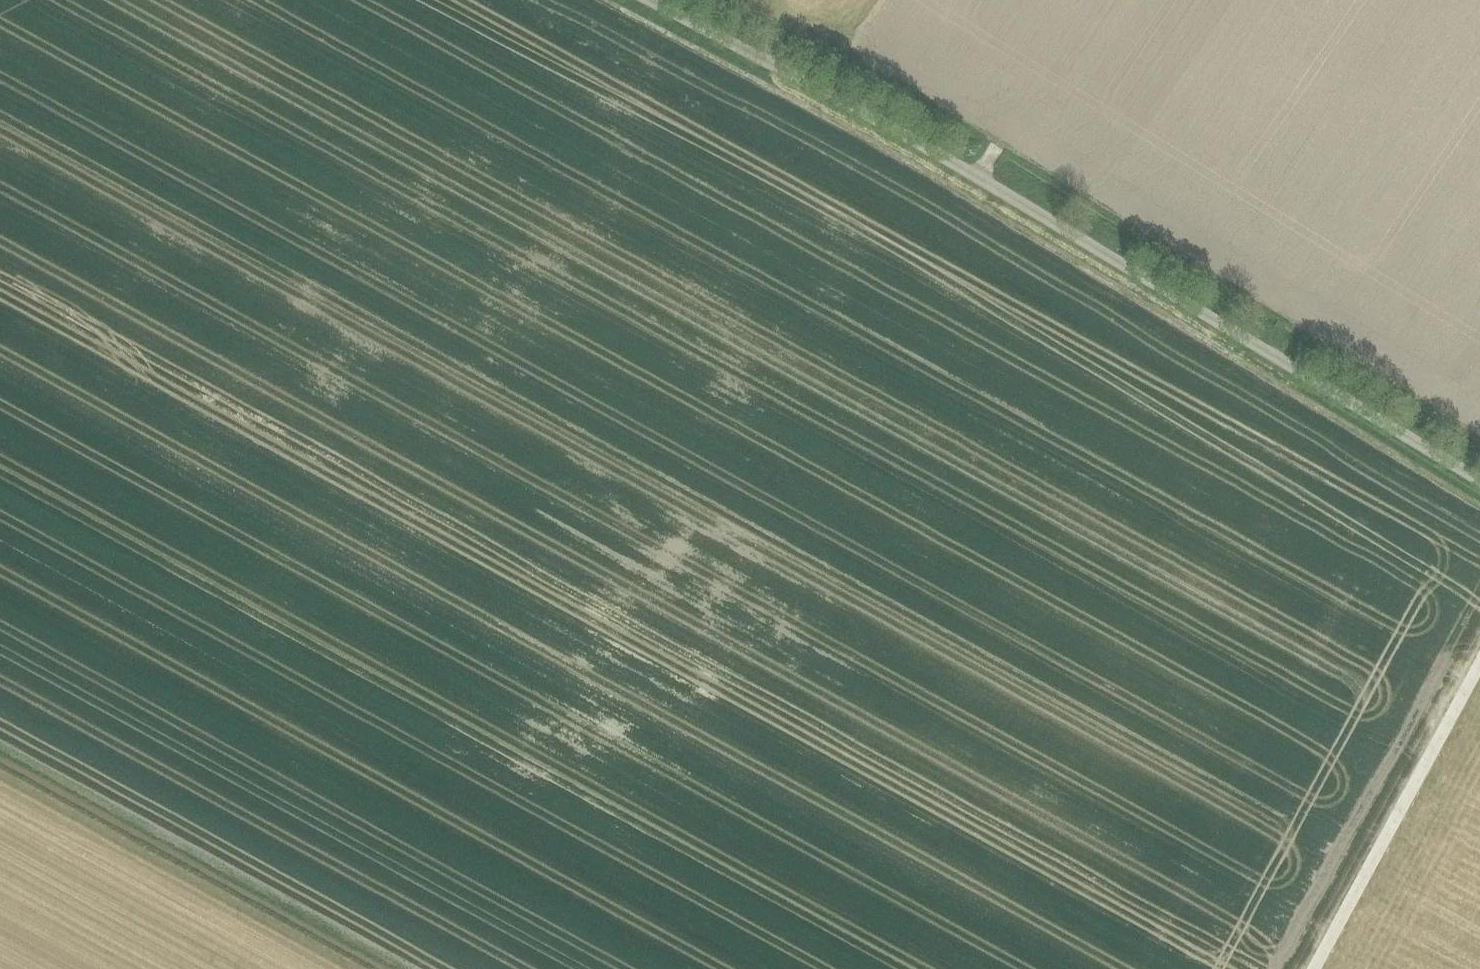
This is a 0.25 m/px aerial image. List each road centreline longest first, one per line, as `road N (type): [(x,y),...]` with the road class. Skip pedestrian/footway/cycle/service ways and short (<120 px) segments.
road 1 (unclassified): [(1479,479),(967,170),(650,0)]
road 2 (track): [(1479,665),(1314,968)]

